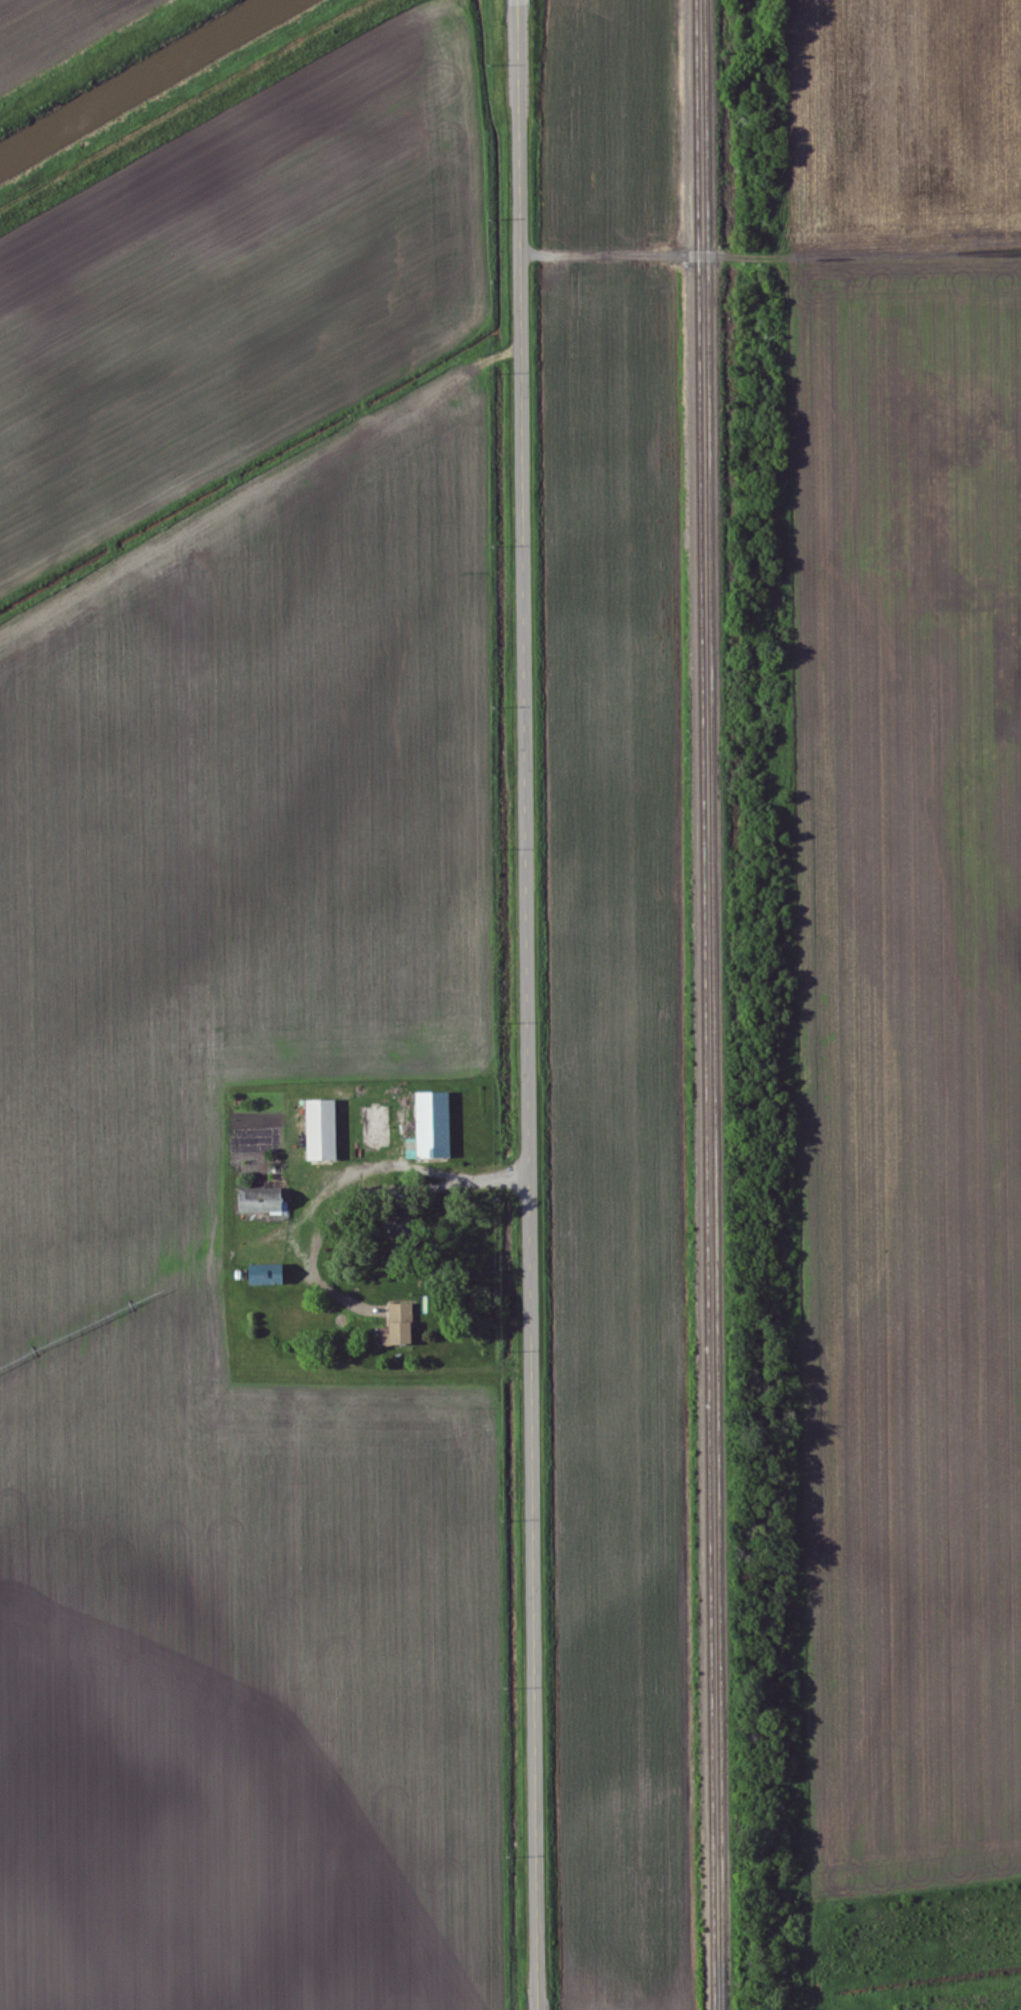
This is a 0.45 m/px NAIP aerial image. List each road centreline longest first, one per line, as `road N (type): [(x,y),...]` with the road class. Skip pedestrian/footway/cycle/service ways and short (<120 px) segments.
road 1 (residential): [(540,2009),(525,0)]
road 2 (track): [(528,236),(779,242),(1020,233)]

